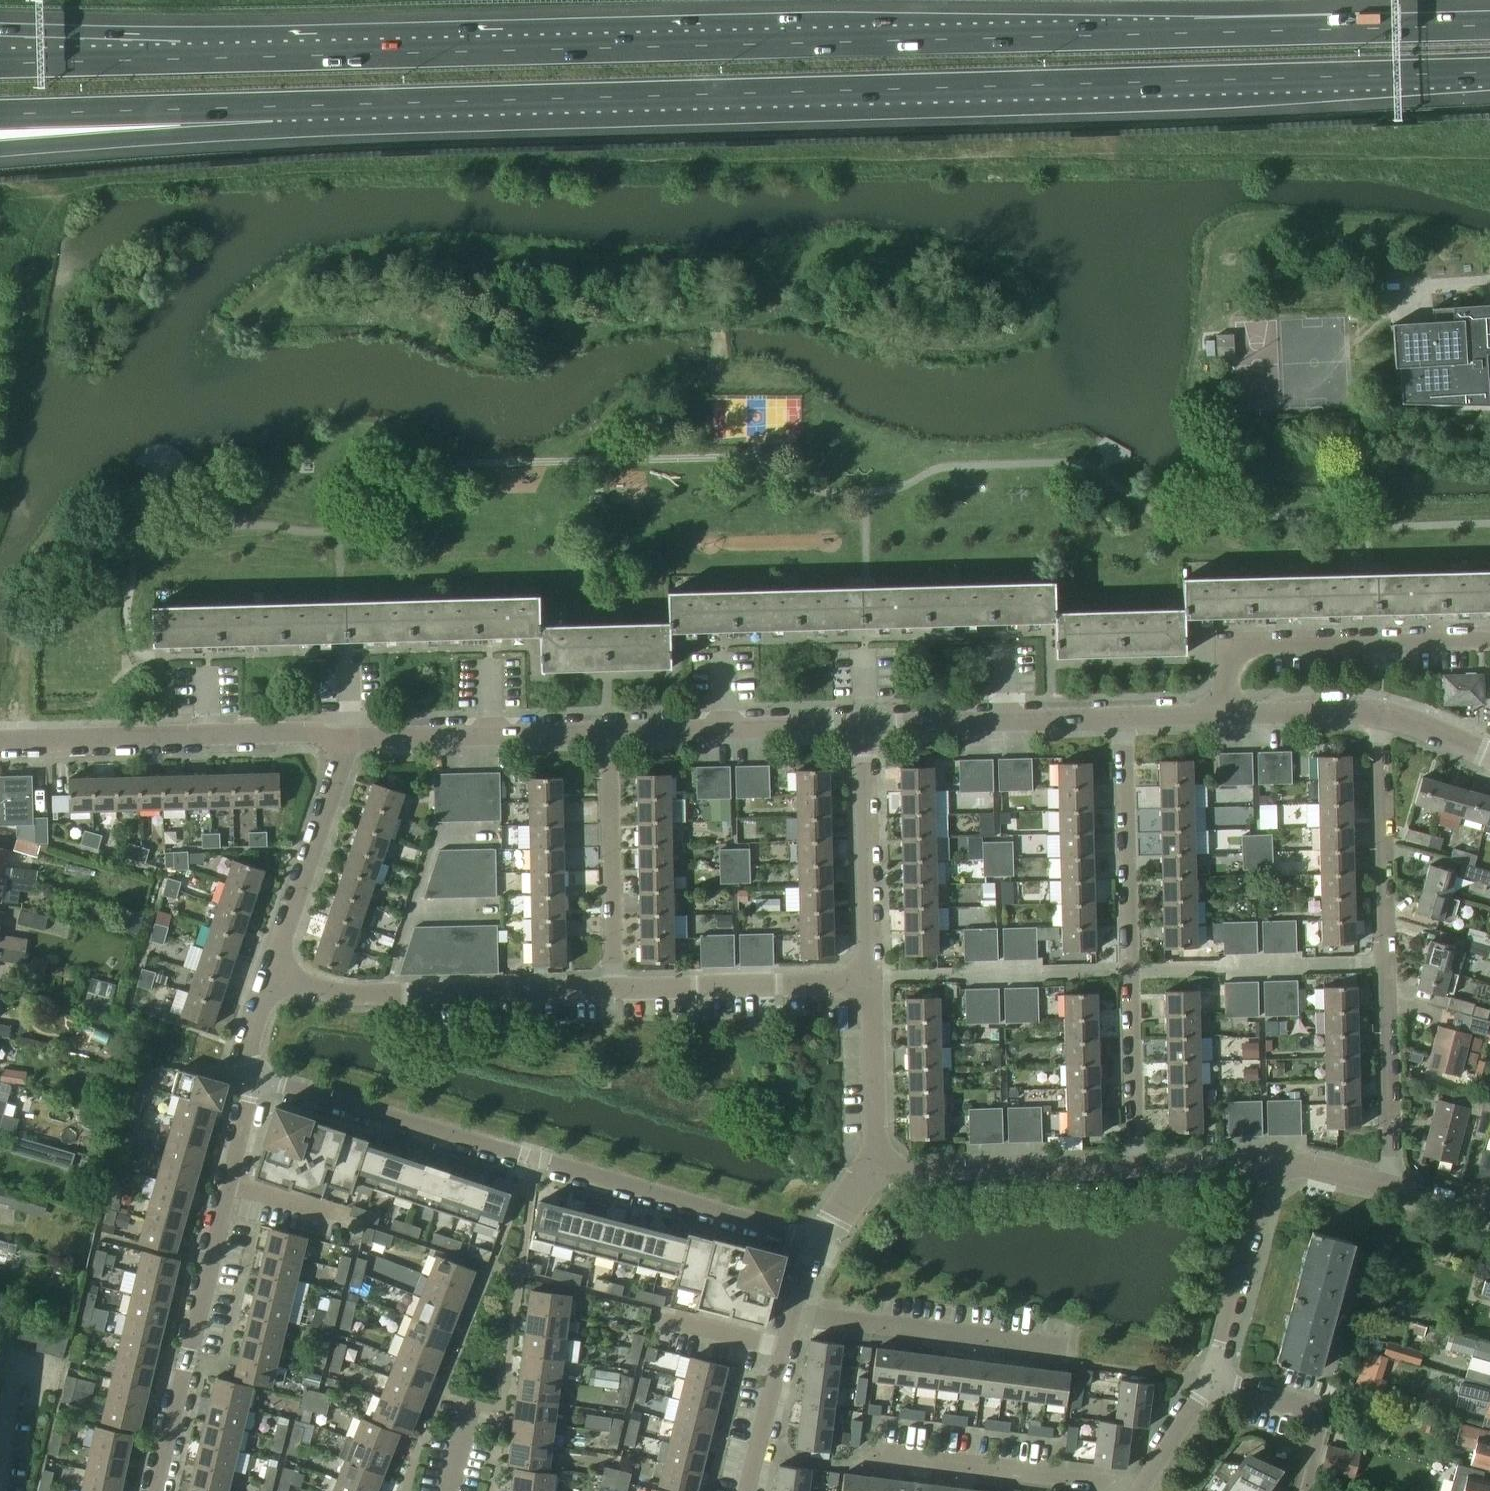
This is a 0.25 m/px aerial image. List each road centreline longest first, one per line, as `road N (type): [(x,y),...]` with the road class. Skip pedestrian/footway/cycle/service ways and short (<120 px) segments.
road 1 (motorway): [(1489,24),(0,64)]
road 2 (motorway): [(271,107),(1489,72)]
road 3 (residential): [(810,1237),(255,1079)]
road 4 (residential): [(1384,1184),(1385,714)]
road 5 (residential): [(1122,718),(1135,1167)]
road 6 (residential): [(156,1490),(255,1079)]
road 7 (residential): [(0,742),(315,730),(351,740)]
road 8 (residential): [(274,970),(345,994),(617,987)]
road 9 (residential): [(1489,637),(1250,644),(1229,668),(1231,714)]
road 10 (residential): [(865,1453),(1142,1488)]
road 11 (motorway): [(0,151),(170,135),(271,107)]
road 12 (residential): [(793,1310),(1065,1344)]
road 13 (motorway): [(0,115),(271,107)]
road 14 (residential): [(863,727),(1122,718)]
road 15 (residential): [(351,740),(609,734)]
road 16 (residential): [(1135,1167),(900,1172),(883,1161)]
road 17 (residential): [(609,734),(863,727)]
road 18 (residential): [(609,734),(617,987)]
road 19 (residential): [(870,980),(863,727)]
road 20 (residential): [(617,987),(870,980)]
road 21 (residential): [(274,970),(351,740)]
road 22 (residential): [(1213,1379),(1263,1165)]
road 23 (residential): [(1301,1490),(1323,1410),(1213,1379)]
road 24 (residential): [(747,1490),(793,1310)]
road 25 (residential): [(883,1161),(870,980)]
road 26 (residential): [(1231,714),(1385,714)]
road 27 (residential): [(1142,1488),(1213,1379)]
road 28 (residential): [(1263,1165),(1135,1167)]
road 29 (residential): [(1384,1184),(1263,1165)]
road 30 (residential): [(0,1478),(13,1358)]

